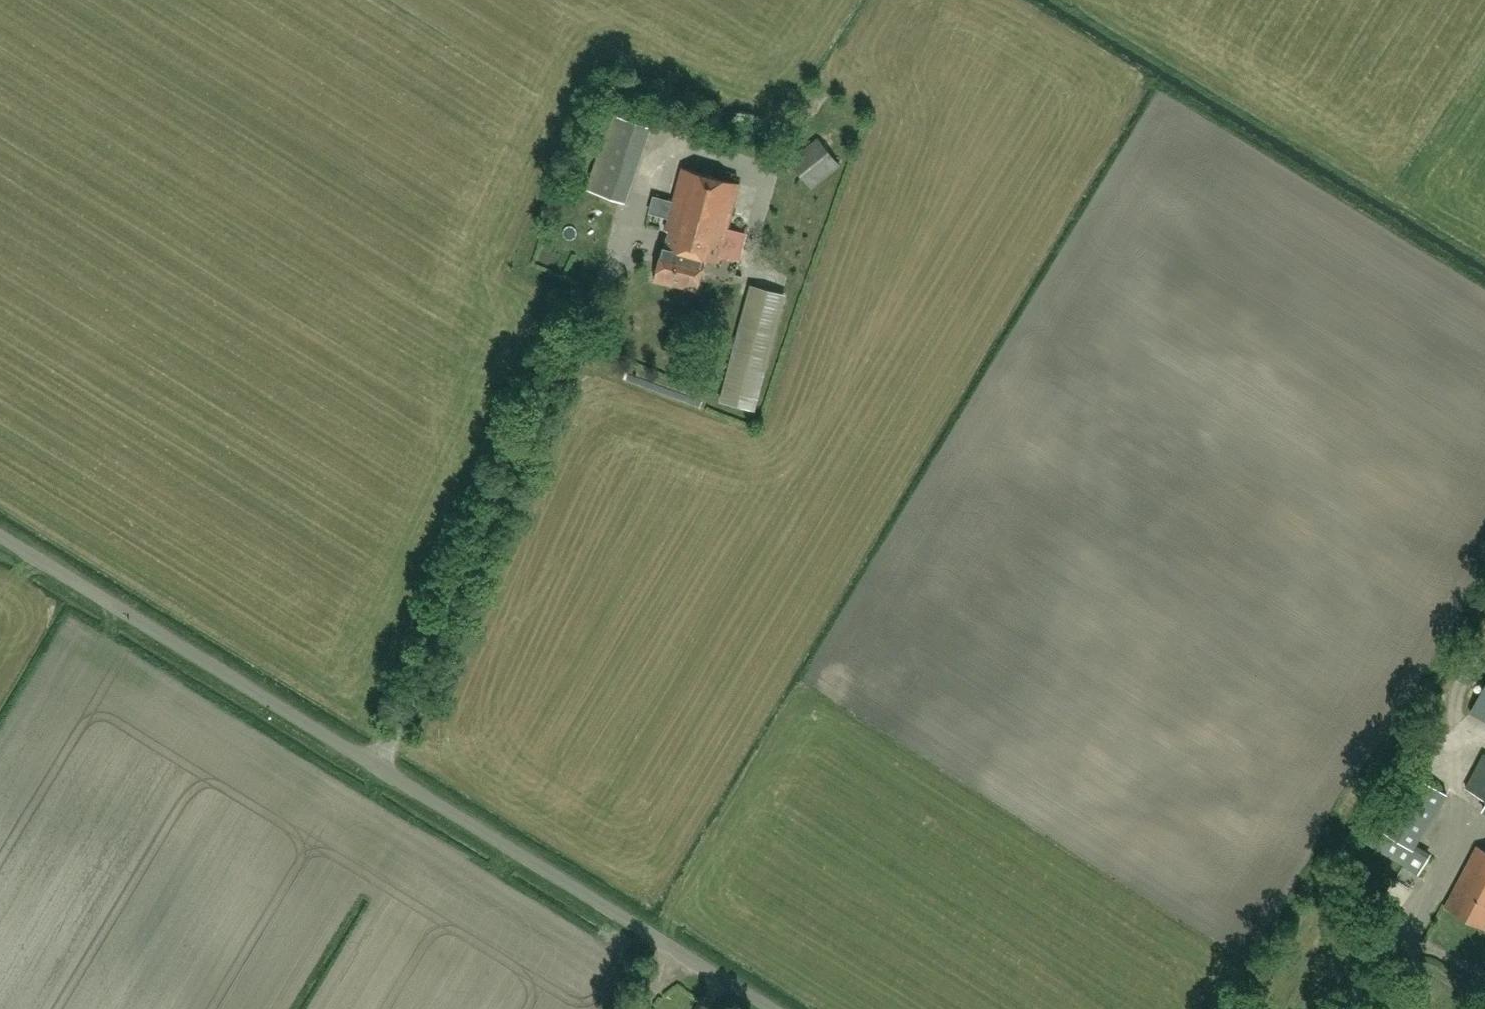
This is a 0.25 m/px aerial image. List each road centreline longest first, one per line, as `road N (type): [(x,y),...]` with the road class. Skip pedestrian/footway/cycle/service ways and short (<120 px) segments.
road 1 (unclassified): [(775,1008),(0,535)]

